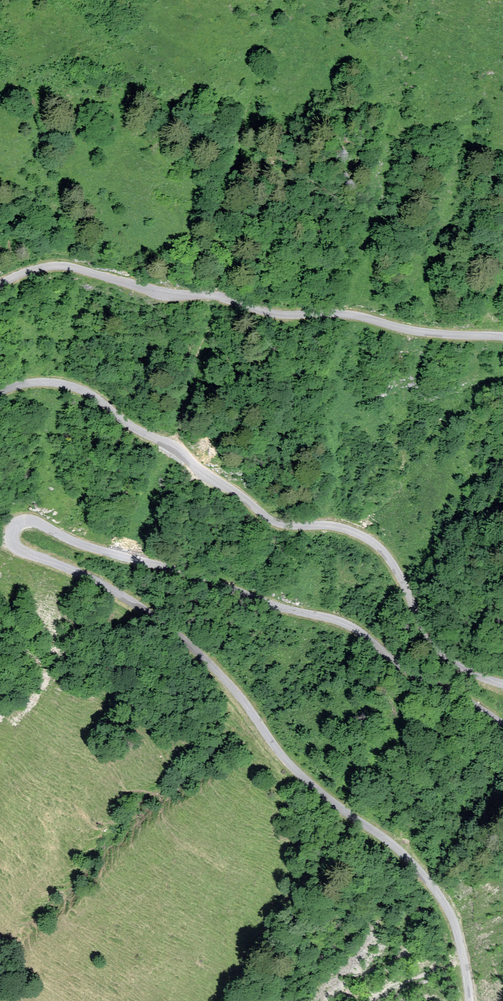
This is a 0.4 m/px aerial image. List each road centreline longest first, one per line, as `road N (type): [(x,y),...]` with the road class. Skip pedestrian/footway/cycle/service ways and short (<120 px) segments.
road 1 (unclassified): [(470,1000),(459,933),(418,869),(307,781),(221,674),(181,638),(94,582),(20,550),(14,529),(33,521),(84,545),(340,621),(402,668),(502,726)]
road 2 (unclassified): [(502,683),(433,646),(393,565),(365,538),(267,519),(175,447),(80,389),(40,383),(0,391)]
road 3 (unclassified): [(0,285),(57,265),(261,311),(502,337)]

